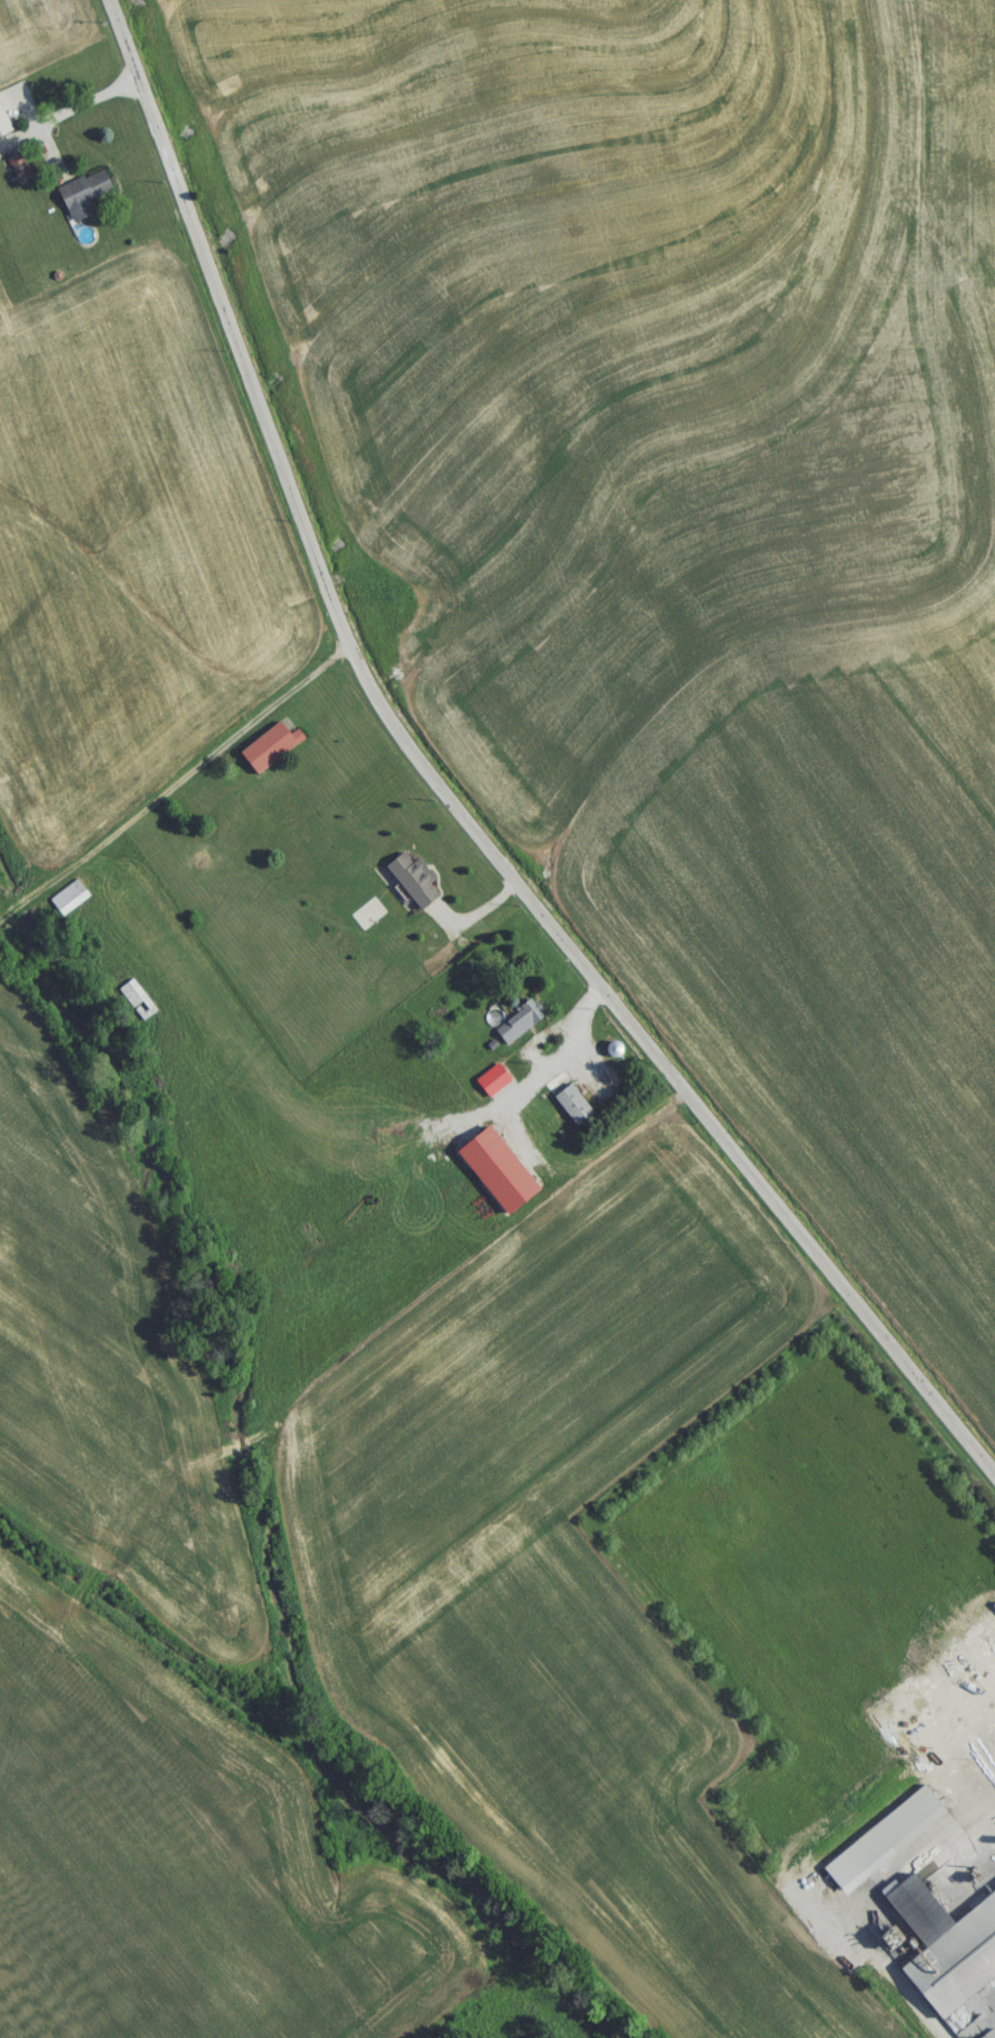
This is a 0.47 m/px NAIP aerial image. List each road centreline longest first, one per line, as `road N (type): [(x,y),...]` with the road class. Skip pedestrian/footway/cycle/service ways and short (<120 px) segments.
road 1 (residential): [(994,1481),(382,718),(332,611),(105,0)]

